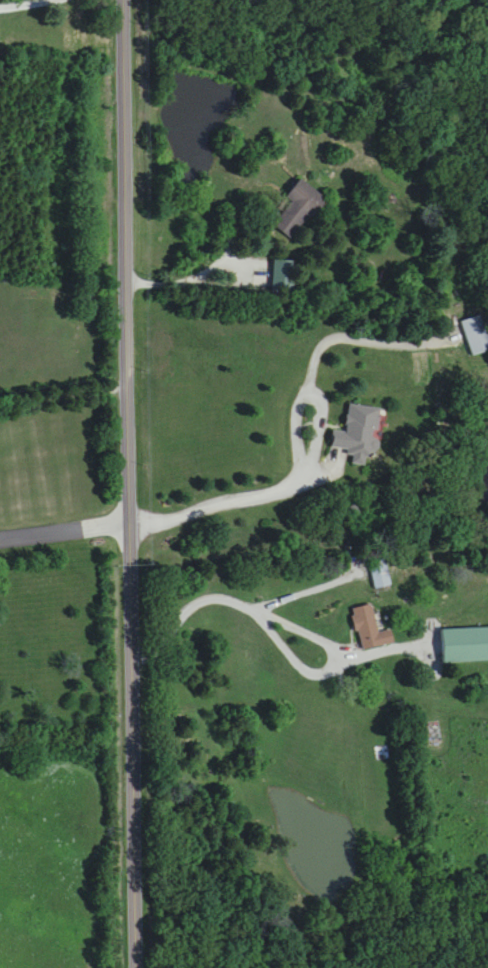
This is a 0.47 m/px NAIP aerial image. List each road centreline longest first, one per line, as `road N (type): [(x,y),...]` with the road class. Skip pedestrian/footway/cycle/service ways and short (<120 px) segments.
road 1 (secondary): [(137,967),(125,0)]
road 2 (residential): [(130,525),(0,539)]

